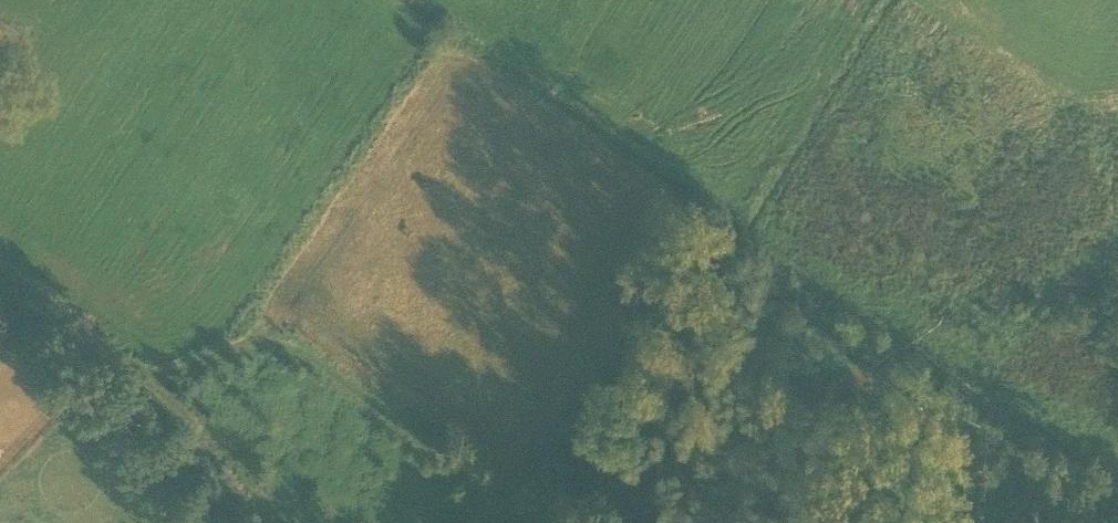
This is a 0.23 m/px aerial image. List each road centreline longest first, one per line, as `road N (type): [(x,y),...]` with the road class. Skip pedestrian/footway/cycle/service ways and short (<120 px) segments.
road 1 (track): [(544,522),(294,347),(265,339),(161,374),(126,363),(0,283)]

